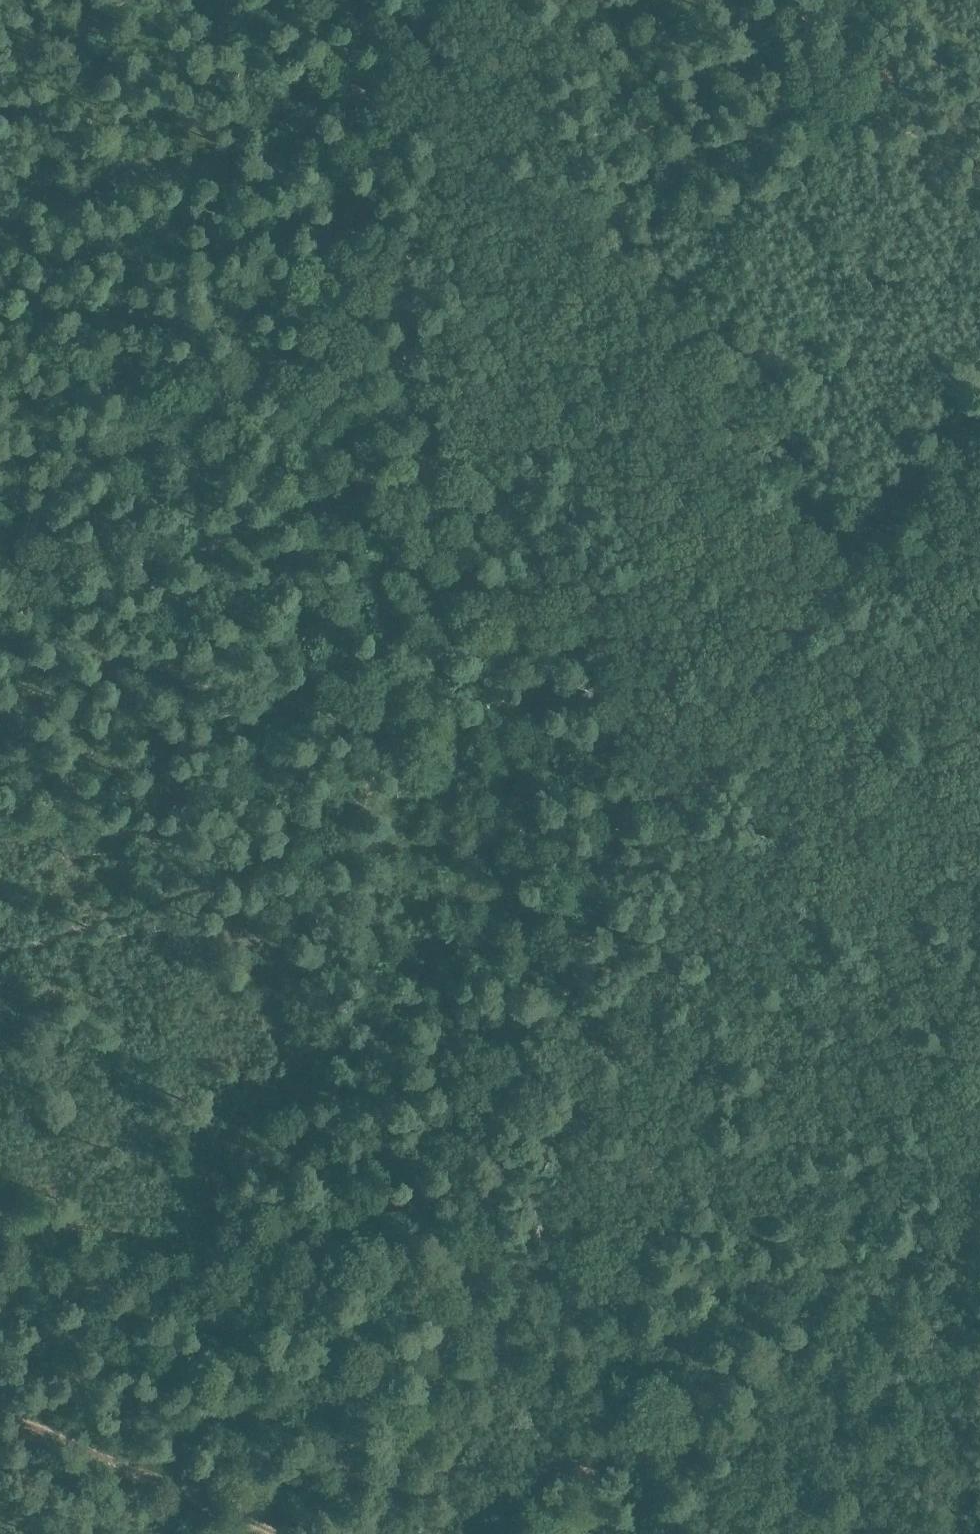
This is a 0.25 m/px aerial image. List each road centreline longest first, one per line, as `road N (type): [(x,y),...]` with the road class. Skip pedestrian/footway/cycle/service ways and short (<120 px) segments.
road 1 (track): [(283,1533),(0,1412)]

